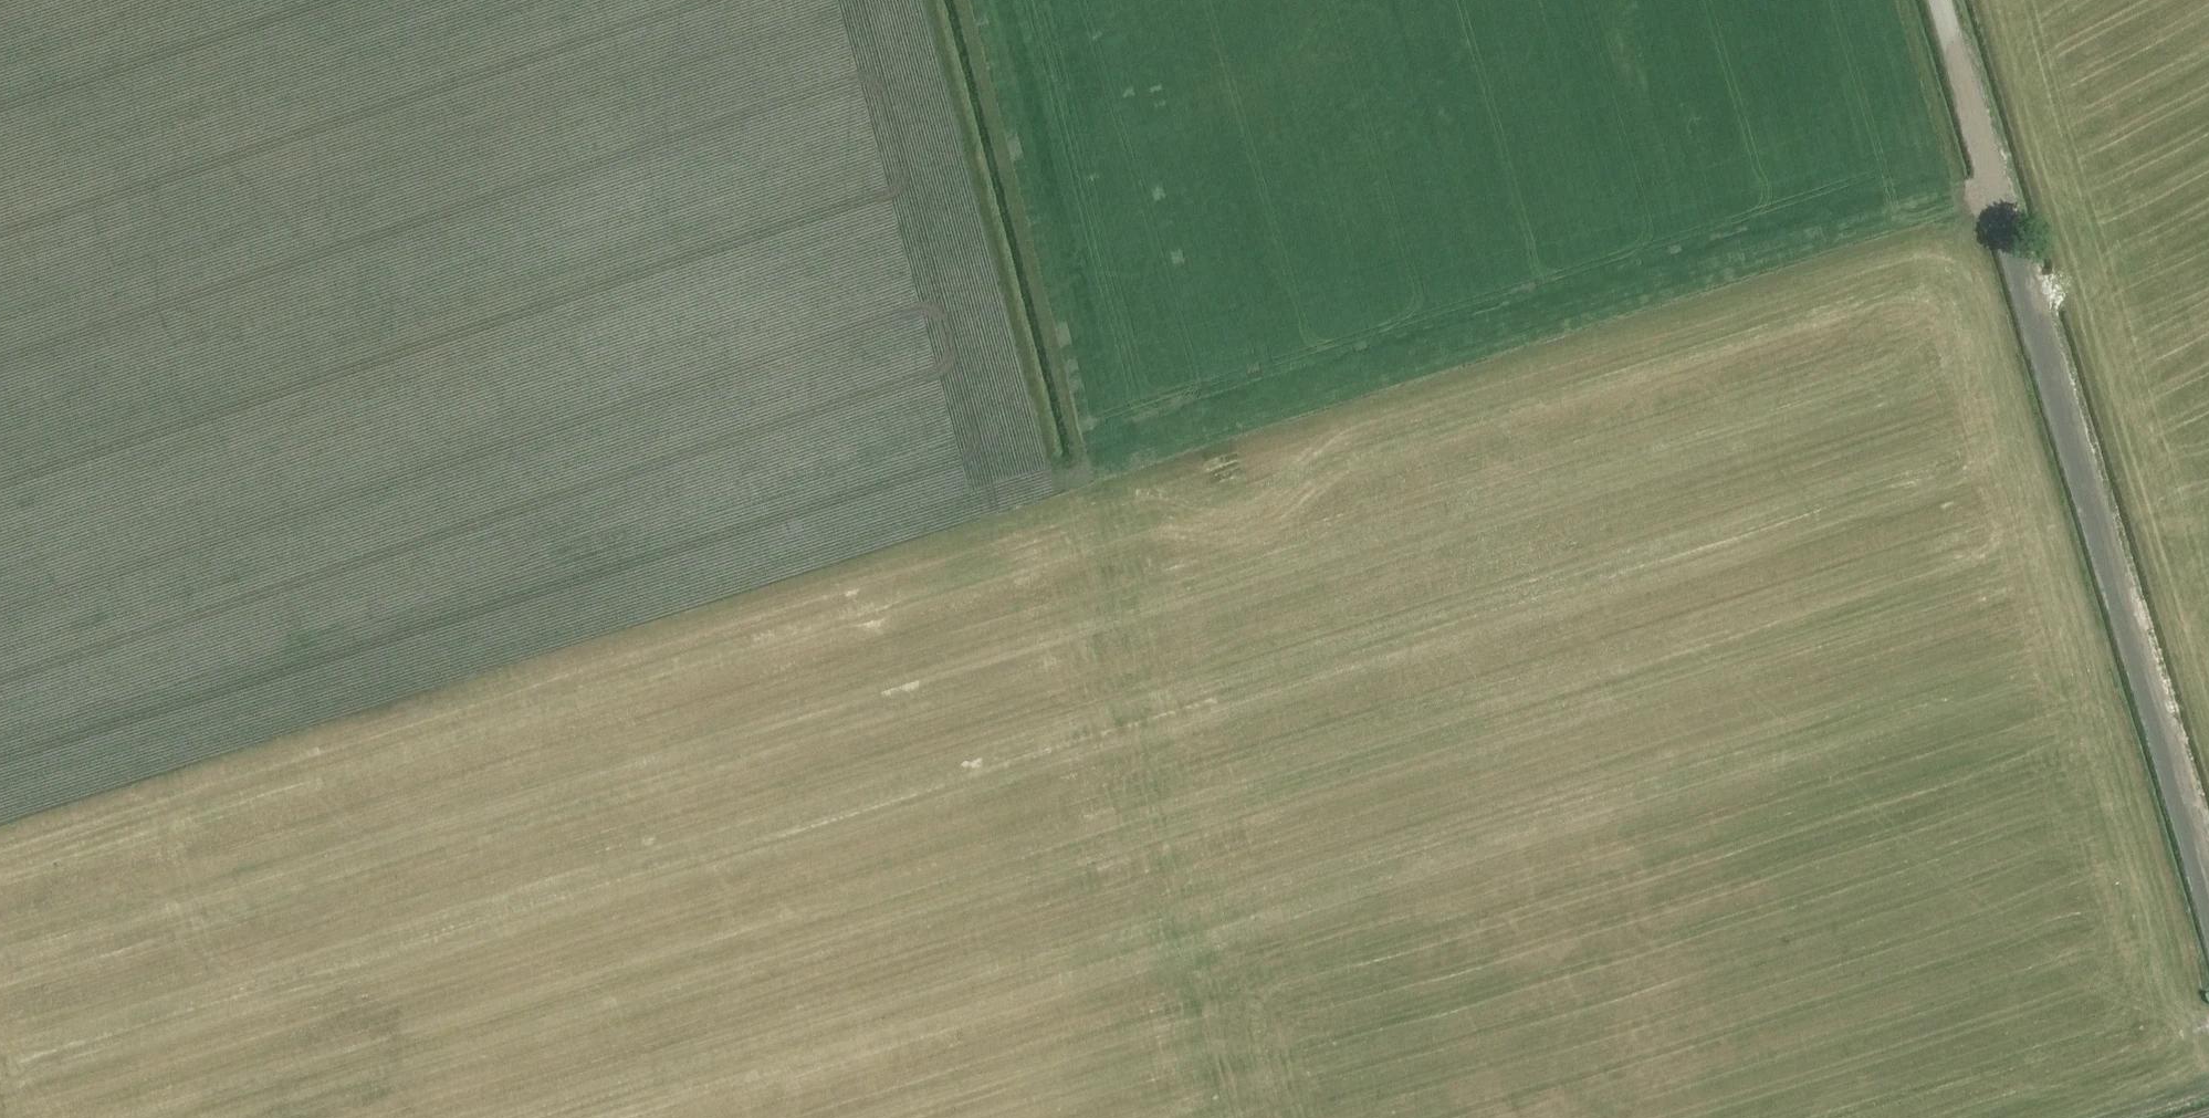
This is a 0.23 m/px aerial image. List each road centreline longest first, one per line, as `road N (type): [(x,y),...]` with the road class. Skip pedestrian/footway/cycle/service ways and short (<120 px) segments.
road 1 (track): [(1940,0),(2208,895)]

